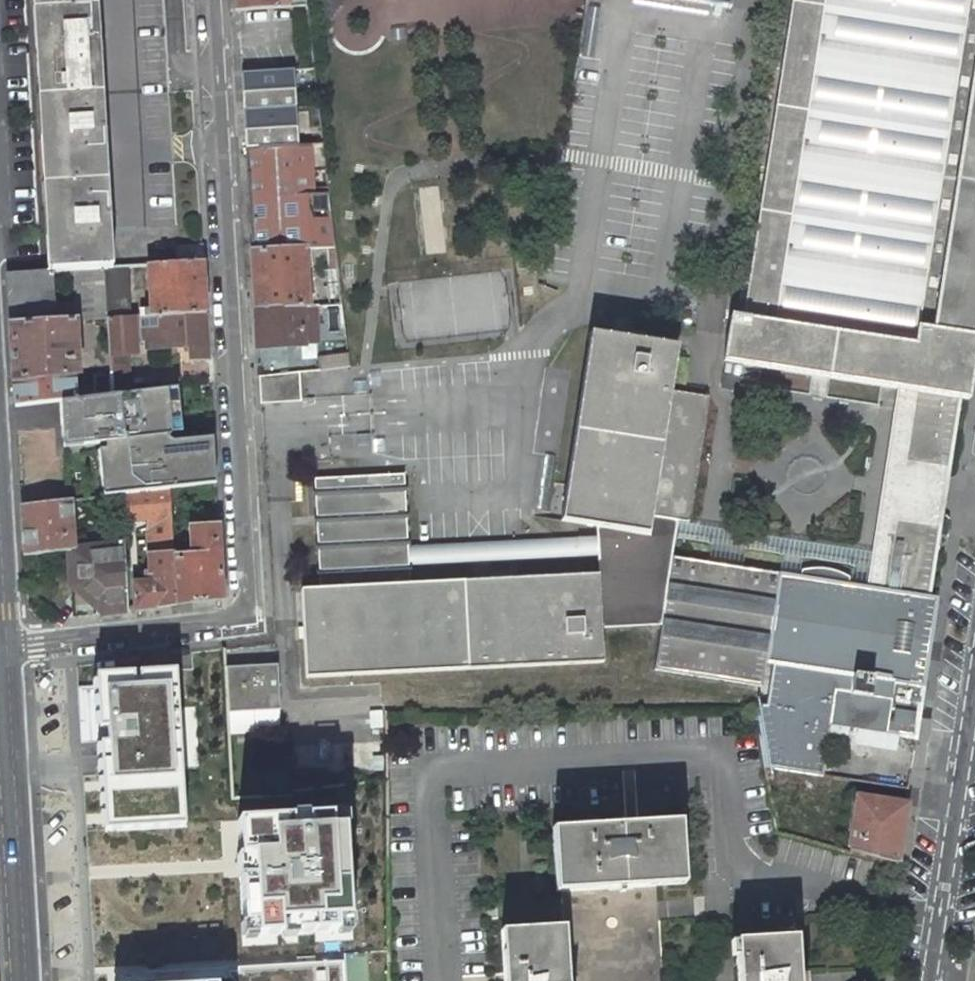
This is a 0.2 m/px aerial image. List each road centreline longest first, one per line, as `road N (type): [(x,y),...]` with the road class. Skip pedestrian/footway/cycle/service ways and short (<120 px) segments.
road 1 (residential): [(219,0),(255,618),(8,646)]
road 2 (tertiary): [(30,980),(8,646)]
road 3 (residential): [(974,688),(929,980)]

